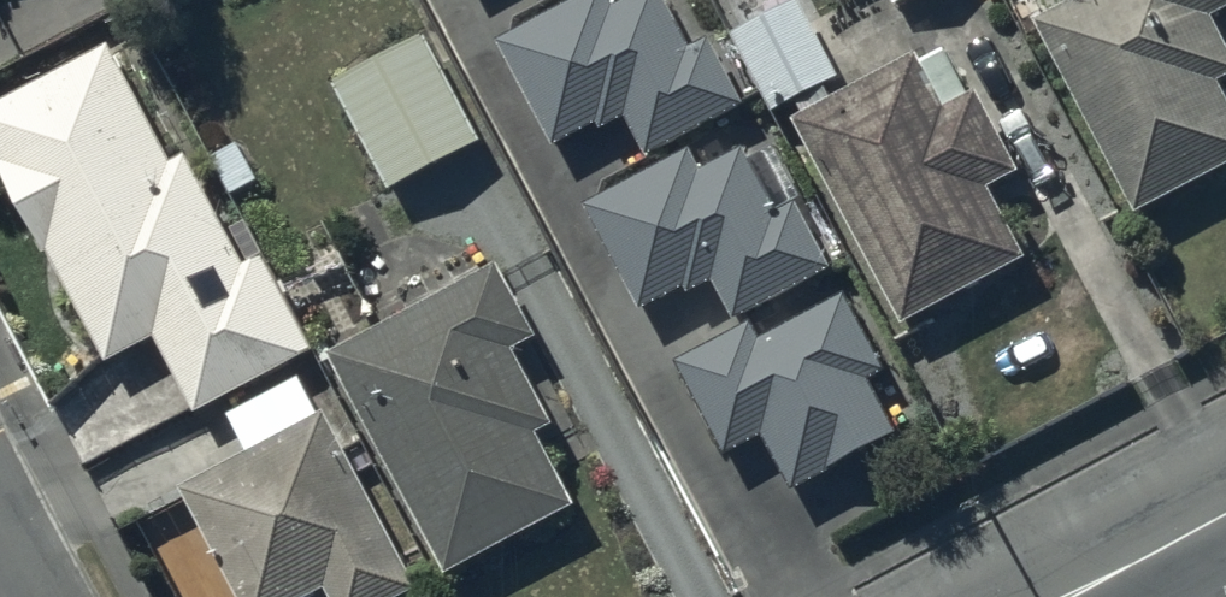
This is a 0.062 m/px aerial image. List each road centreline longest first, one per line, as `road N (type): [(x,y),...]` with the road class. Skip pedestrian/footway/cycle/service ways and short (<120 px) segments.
road 1 (tertiary): [(1225,520),(1078,596)]

